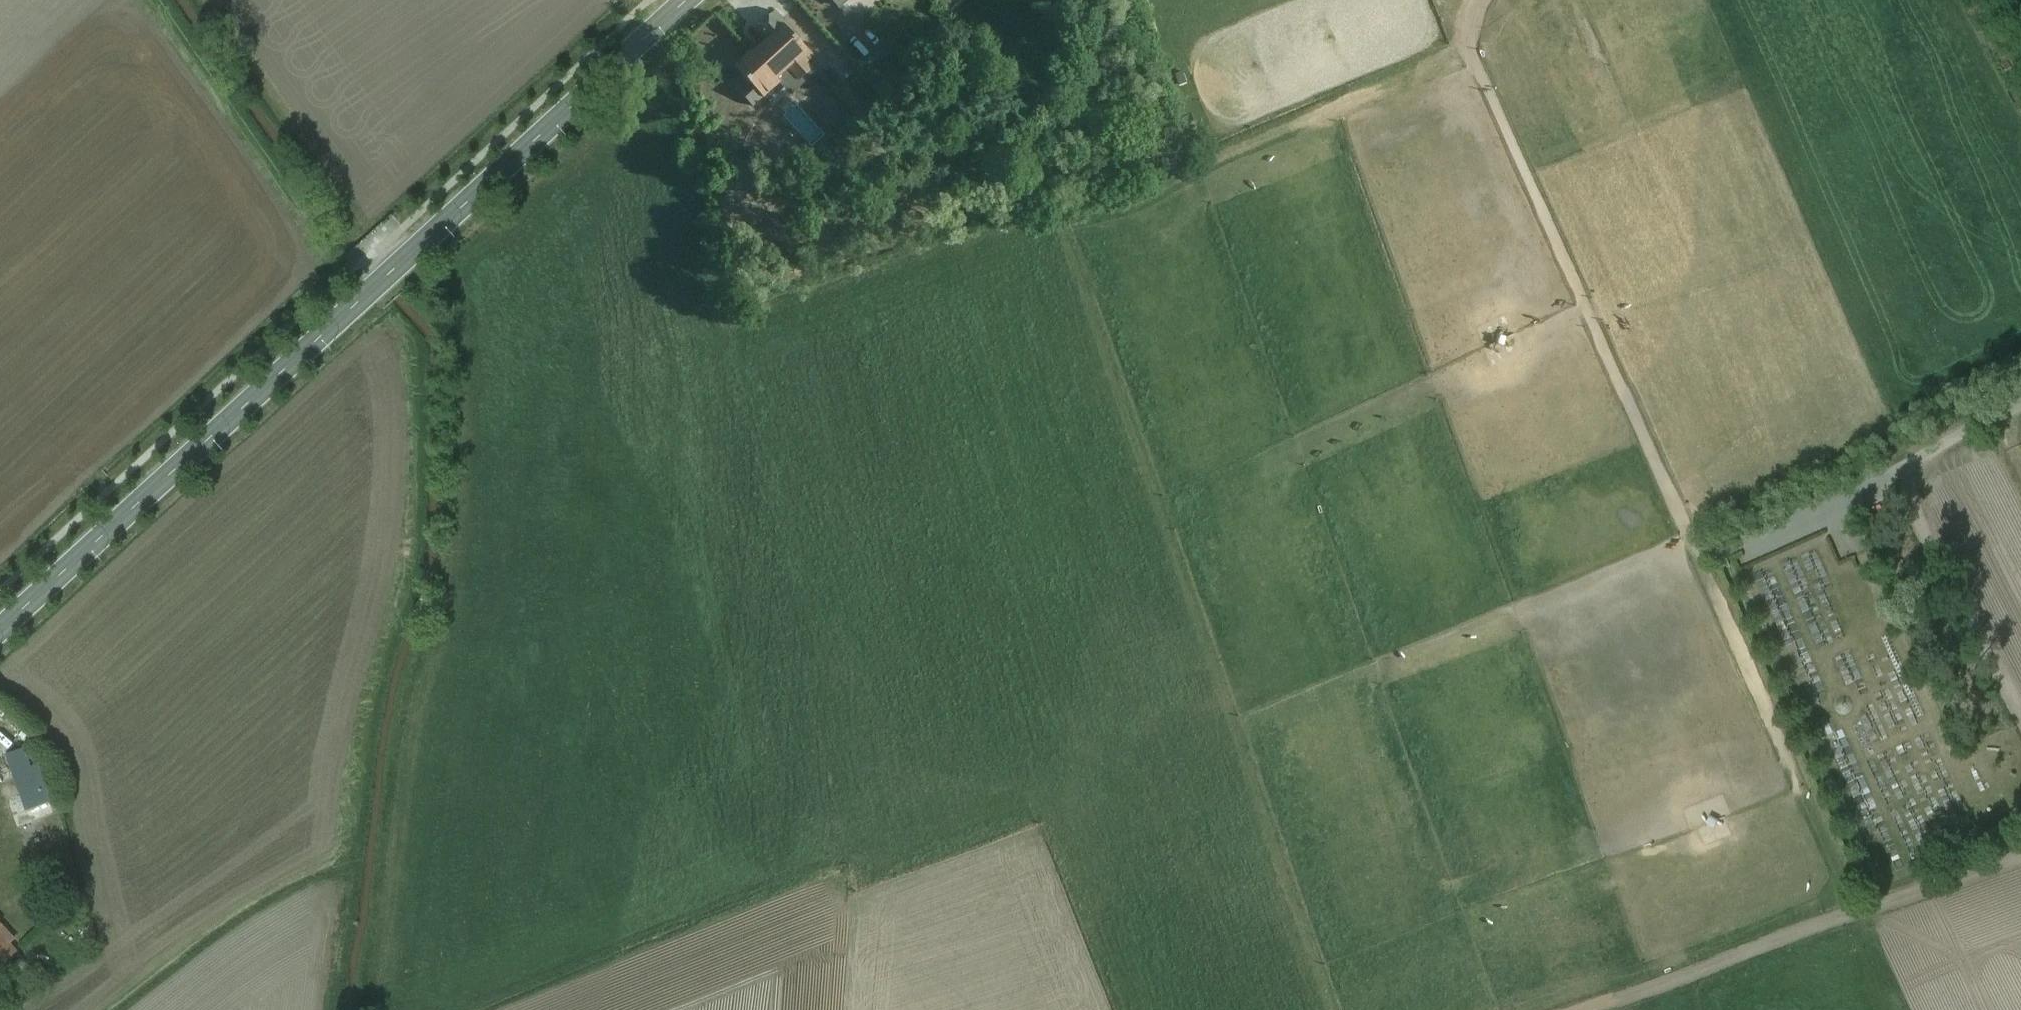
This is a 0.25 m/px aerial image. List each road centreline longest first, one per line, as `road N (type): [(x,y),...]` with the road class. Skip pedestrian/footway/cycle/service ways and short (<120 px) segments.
road 1 (secondary): [(686,0),(0,630)]
road 2 (track): [(2020,849),(1587,1009)]
road 3 (track): [(1899,474),(2020,715)]

